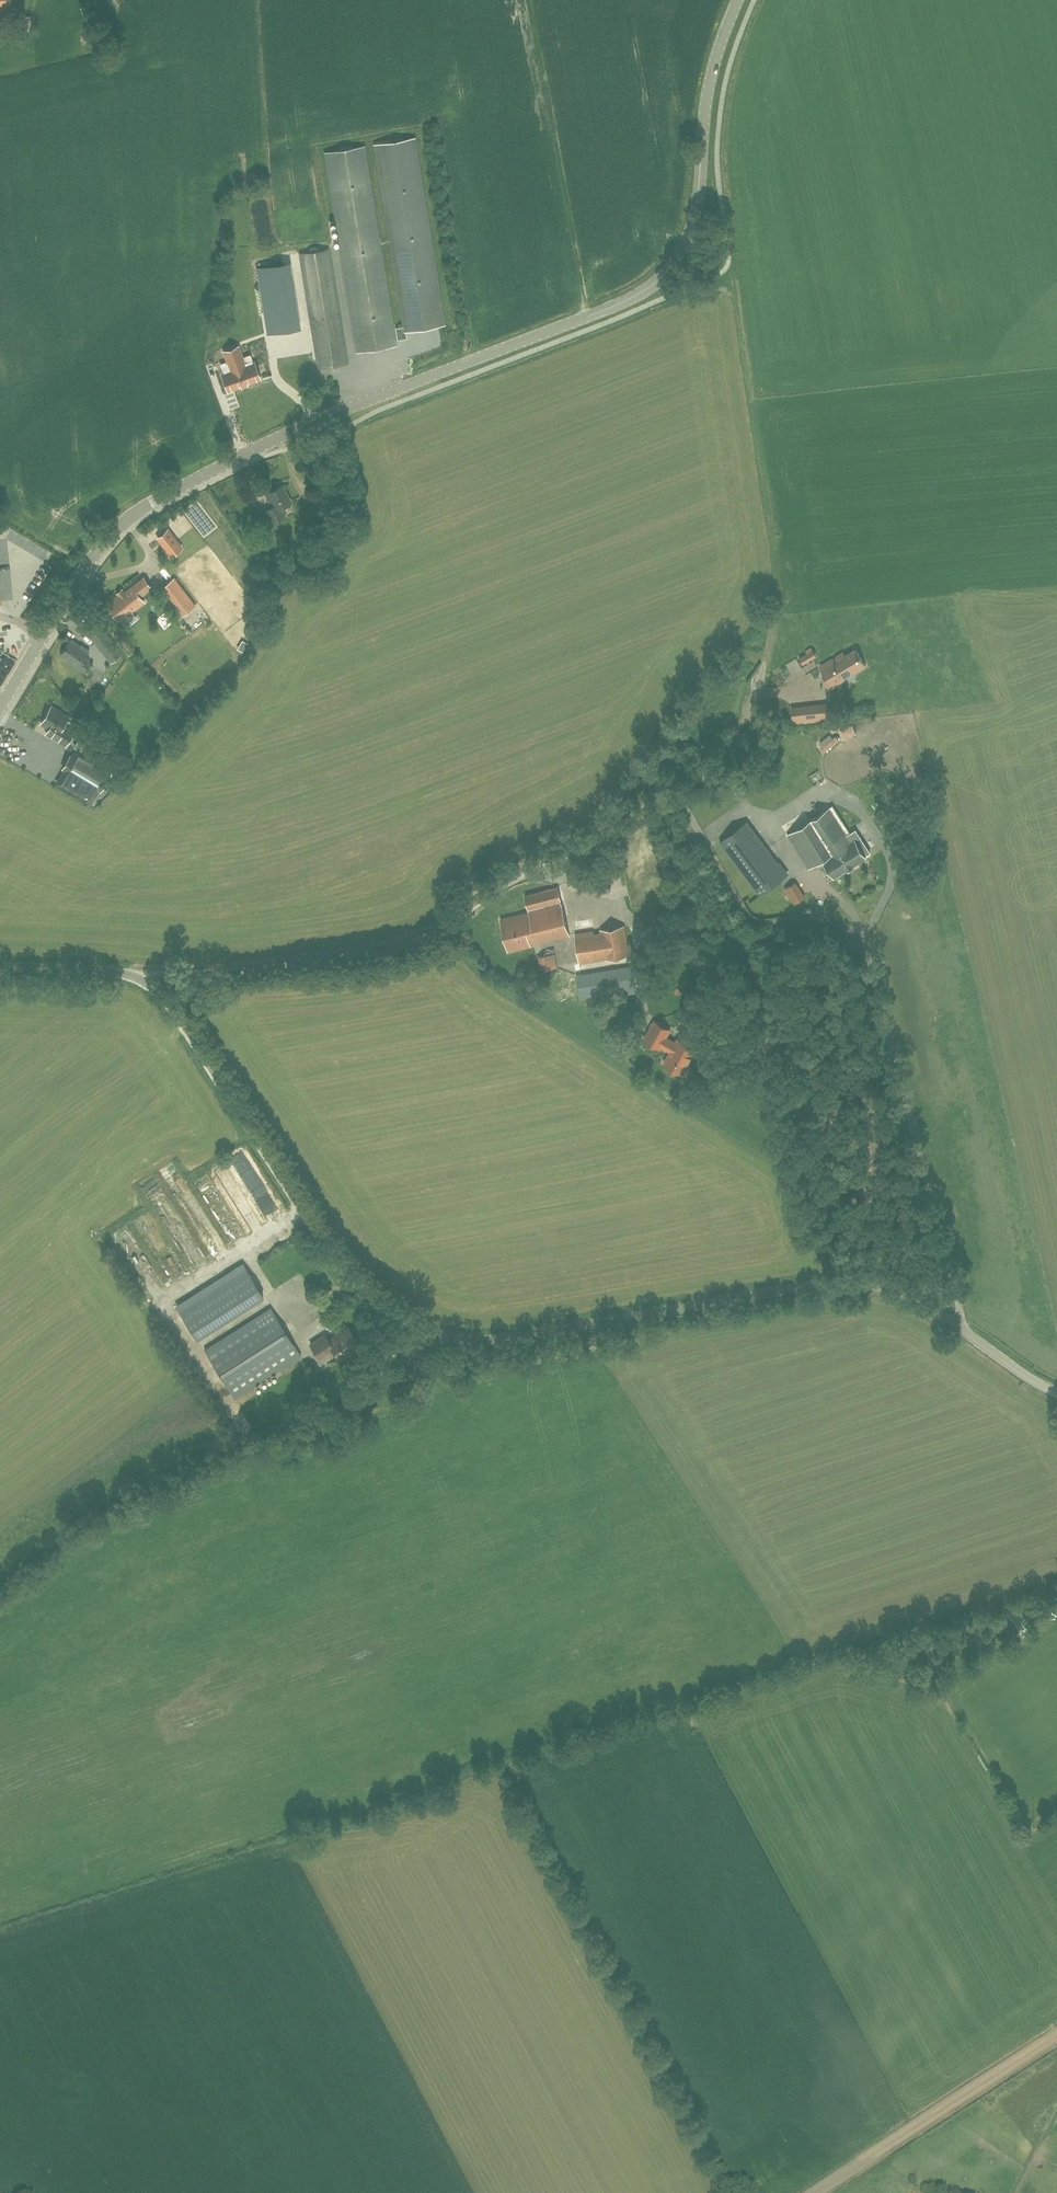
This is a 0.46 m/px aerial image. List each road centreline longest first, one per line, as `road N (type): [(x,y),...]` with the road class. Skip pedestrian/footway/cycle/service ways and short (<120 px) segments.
road 1 (unclassified): [(1056,1390),(901,1292),(877,1288),(786,1290),(521,1342),(487,1345),(428,1332),(378,1305),(332,1256),(148,983),(111,971),(0,967)]
road 2 (tertiary): [(47,632),(101,545),(155,501),(337,415),(619,305),(670,271),(697,230),(709,88),(738,0)]
road 3 (track): [(201,975),(365,951),(440,929),(589,838)]
road 4 (track): [(812,2192),(1056,2037)]

